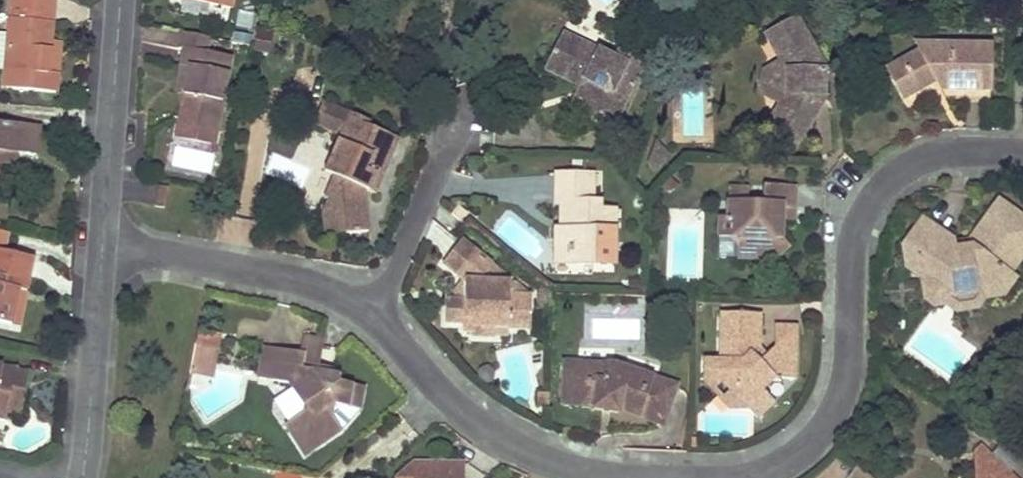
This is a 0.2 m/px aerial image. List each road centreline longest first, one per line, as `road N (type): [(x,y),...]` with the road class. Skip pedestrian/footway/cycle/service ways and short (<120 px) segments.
road 1 (residential): [(747,477),(808,447),(837,410),(850,367),(855,244),(873,198),(899,174),(936,159),(1022,154)]
road 2 (residential): [(604,477),(532,455),(476,425),(375,316)]
road 3 (residential): [(375,316),(296,280),(102,241)]
road 4 (residential): [(120,0),(102,241)]
road 5 (residential): [(102,241),(82,477)]
road 6 (residential): [(375,316),(442,165),(456,115)]

